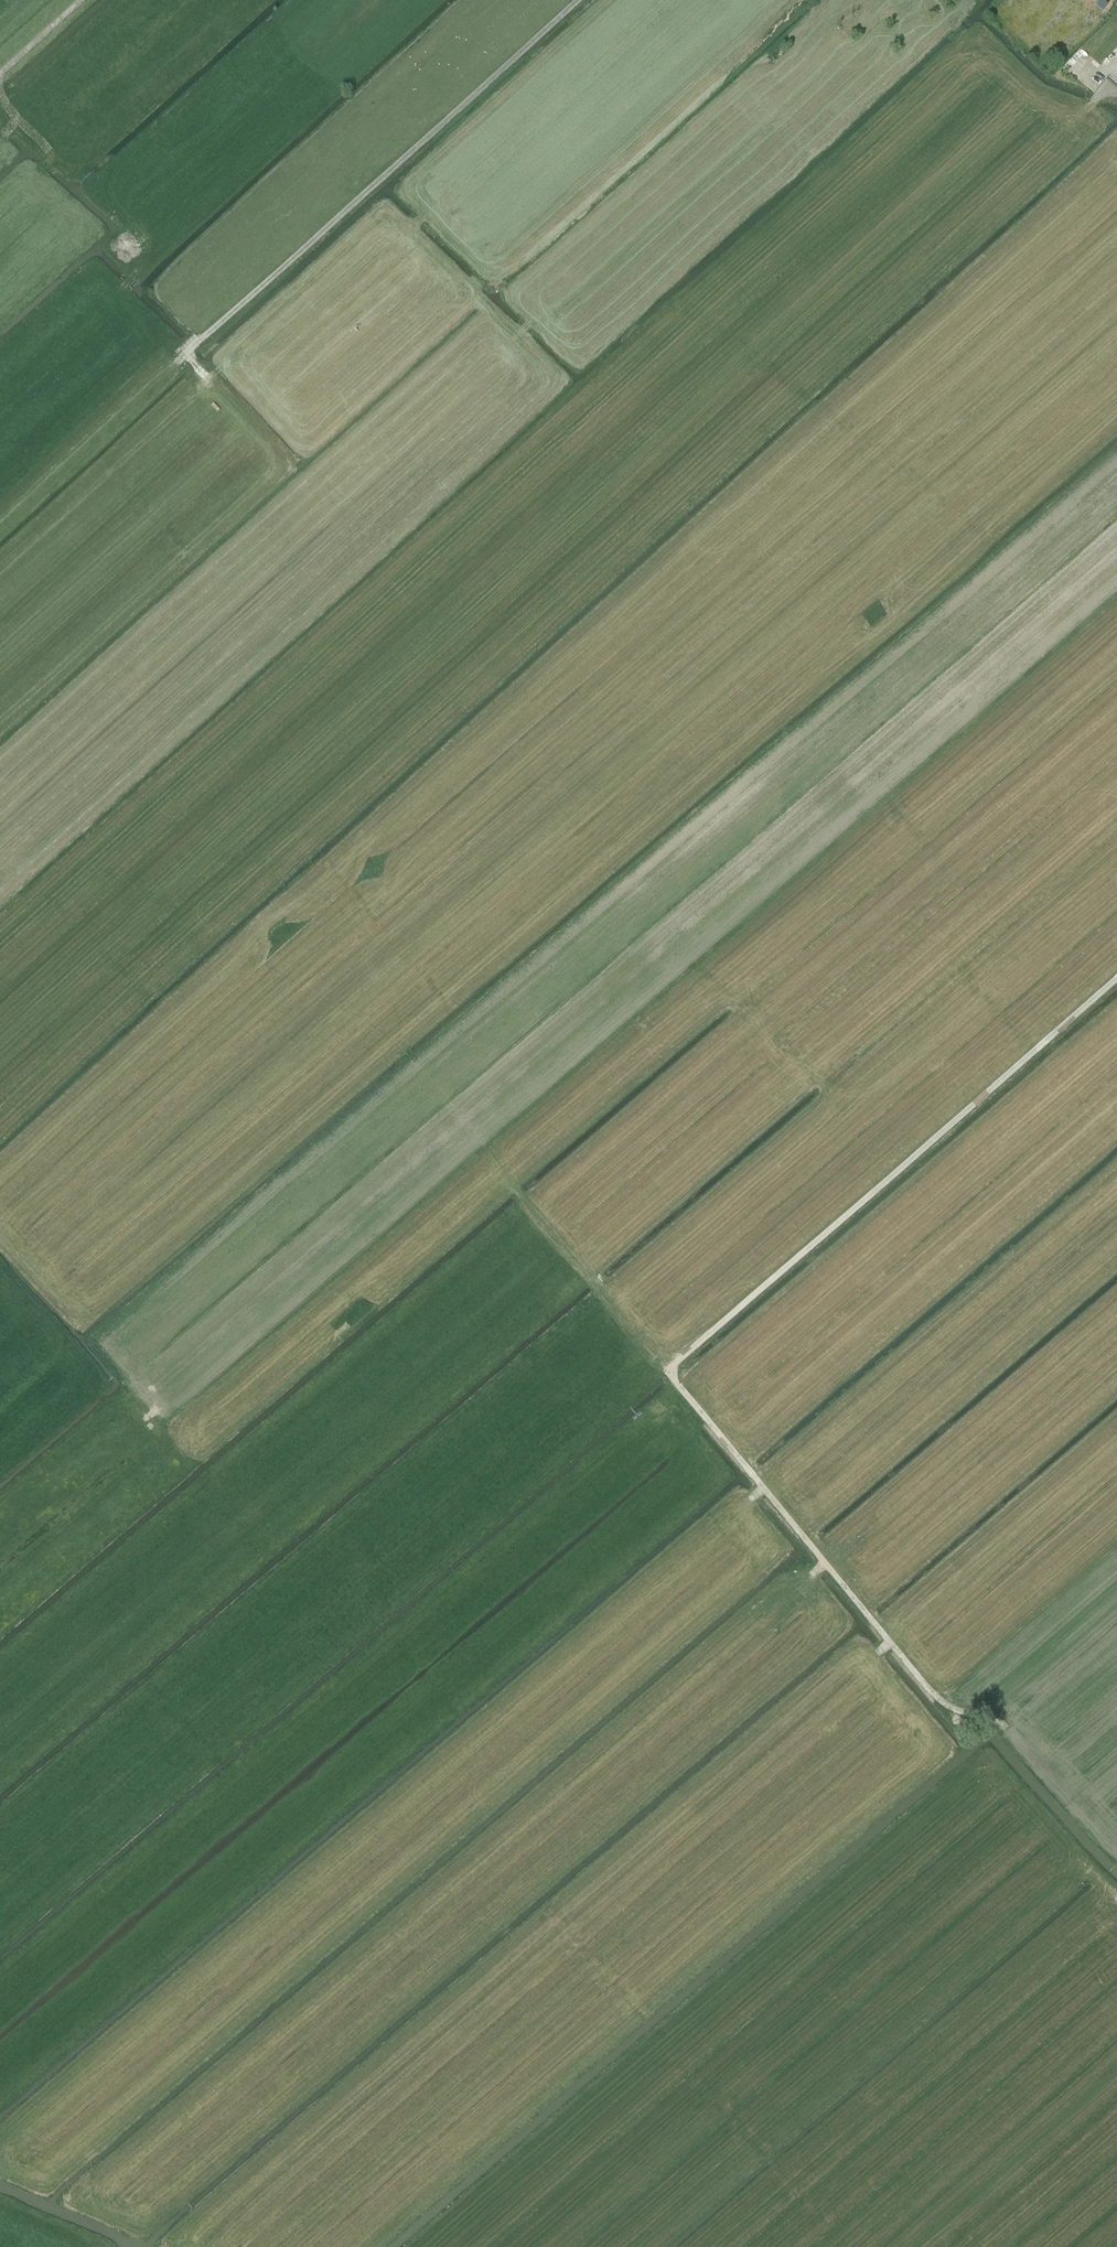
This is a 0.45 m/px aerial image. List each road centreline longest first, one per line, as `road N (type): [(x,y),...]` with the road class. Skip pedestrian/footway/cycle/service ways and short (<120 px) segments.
road 1 (track): [(1116,979),(670,1371),(936,1696),(1000,1725)]
road 2 (track): [(577,0),(184,354),(203,374)]

